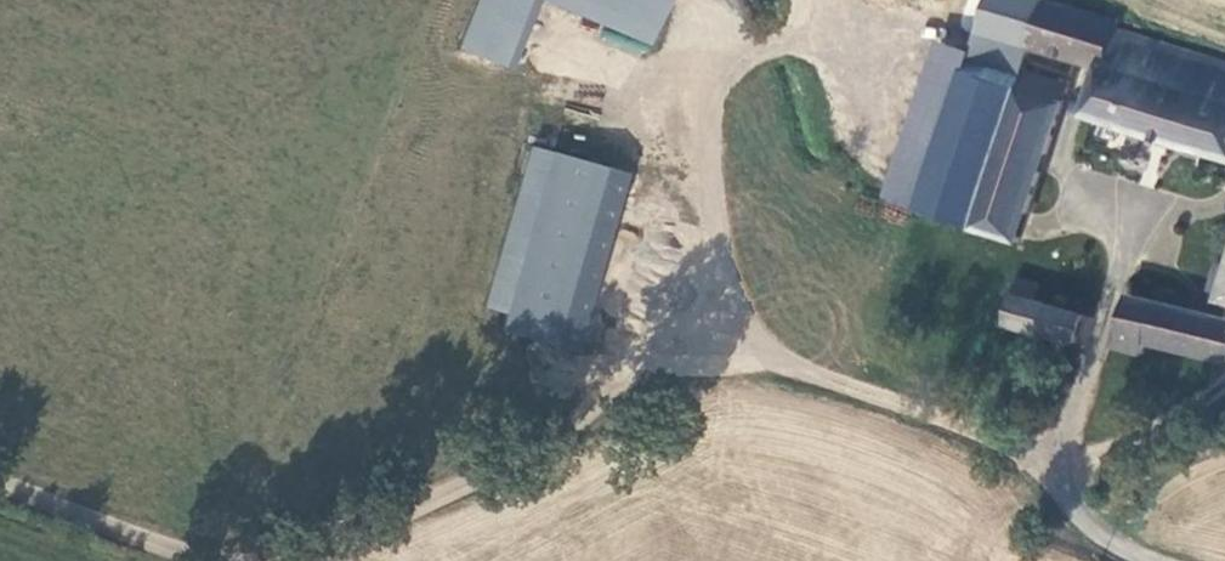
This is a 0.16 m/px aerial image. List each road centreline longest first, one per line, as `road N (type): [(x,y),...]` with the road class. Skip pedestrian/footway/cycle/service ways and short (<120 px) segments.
road 1 (track): [(1054,460),(825,383),(679,367),(357,537),(286,560)]
road 2 (track): [(224,560),(0,472)]

